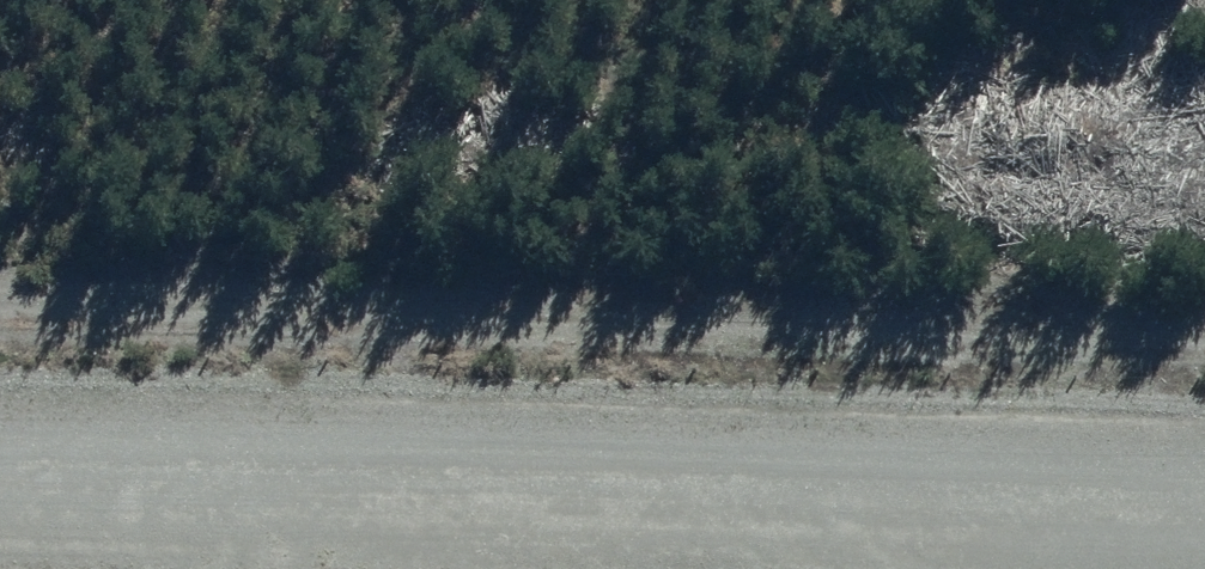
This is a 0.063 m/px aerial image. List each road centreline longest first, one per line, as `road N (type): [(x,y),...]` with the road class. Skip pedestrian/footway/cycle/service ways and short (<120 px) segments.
road 1 (track): [(0,296),(1204,323)]
road 2 (unclassified): [(0,473),(1204,494)]

